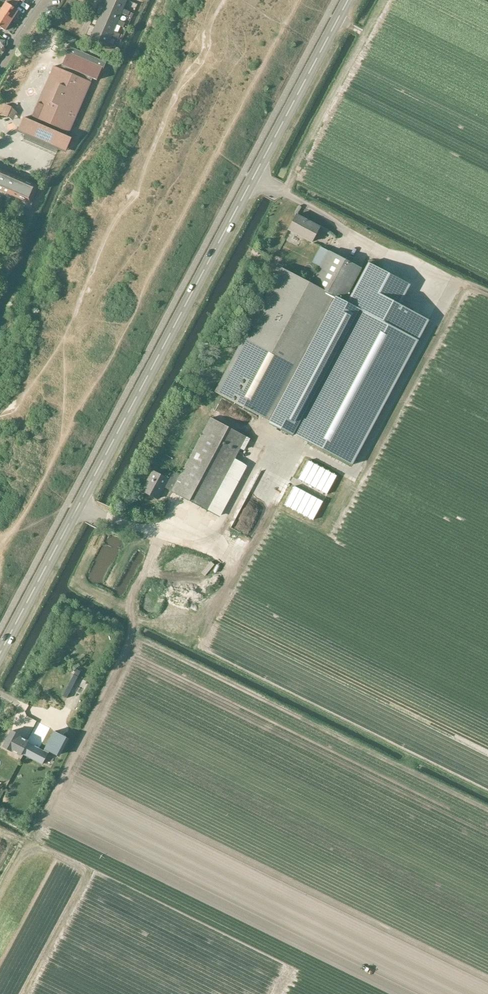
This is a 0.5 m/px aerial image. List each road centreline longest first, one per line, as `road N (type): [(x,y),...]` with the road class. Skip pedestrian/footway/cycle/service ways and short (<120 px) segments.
road 1 (secondary): [(0,654),(348,0)]
road 2 (track): [(458,284),(330,531)]
road 3 (track): [(283,193),(384,0)]

